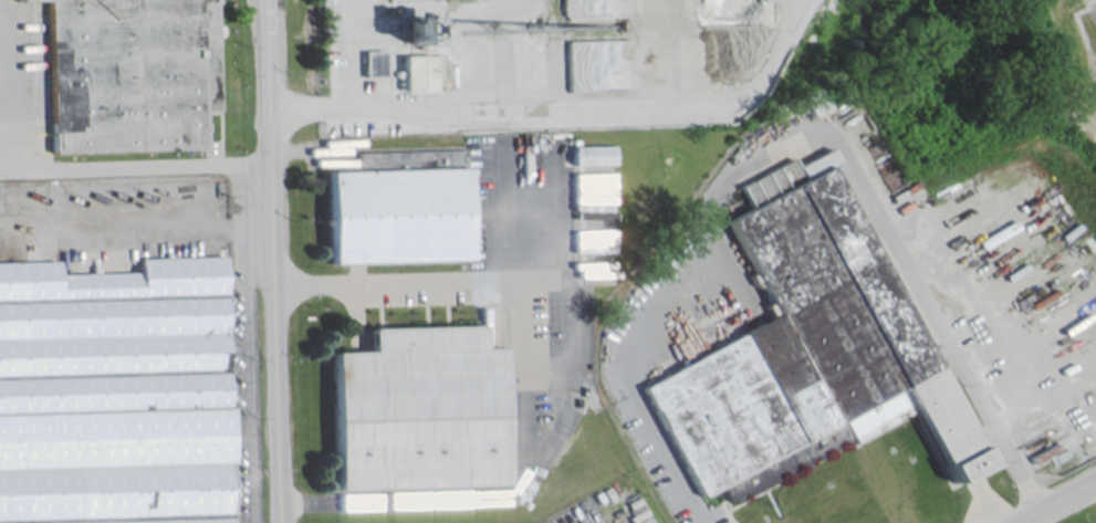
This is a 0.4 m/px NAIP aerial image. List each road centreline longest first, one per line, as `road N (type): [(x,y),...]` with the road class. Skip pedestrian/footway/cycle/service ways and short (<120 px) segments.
road 1 (tertiary): [(279,522),(269,157)]

